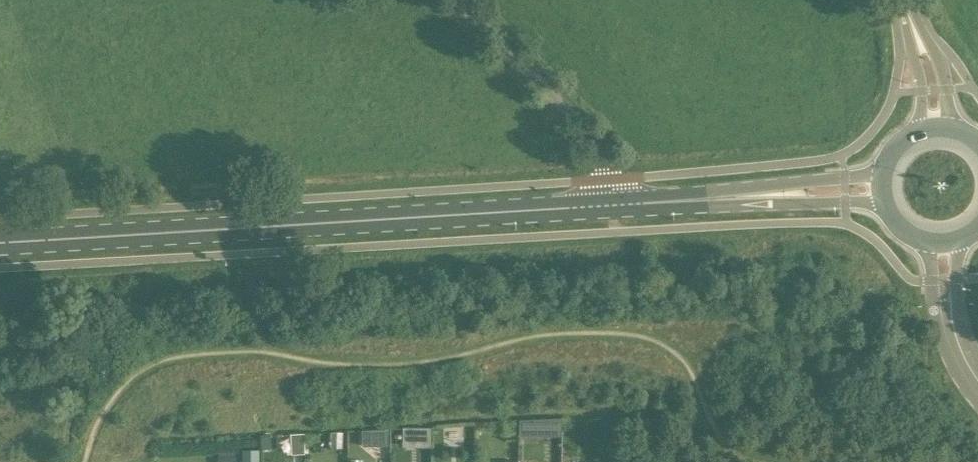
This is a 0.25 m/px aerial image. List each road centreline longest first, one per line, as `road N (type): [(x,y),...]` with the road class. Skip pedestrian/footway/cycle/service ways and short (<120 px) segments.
road 1 (primary): [(613,206),(0,244)]
road 2 (unclassified): [(613,206),(596,145),(458,0)]
road 3 (primary): [(757,196),(613,206)]
road 4 (tertiary): [(958,131),(937,55),(906,0)]
road 5 (tertiary): [(899,0),(921,94),(920,134)]
road 6 (primary): [(757,196),(891,211)]
road 7 (primary): [(888,168),(757,196)]

